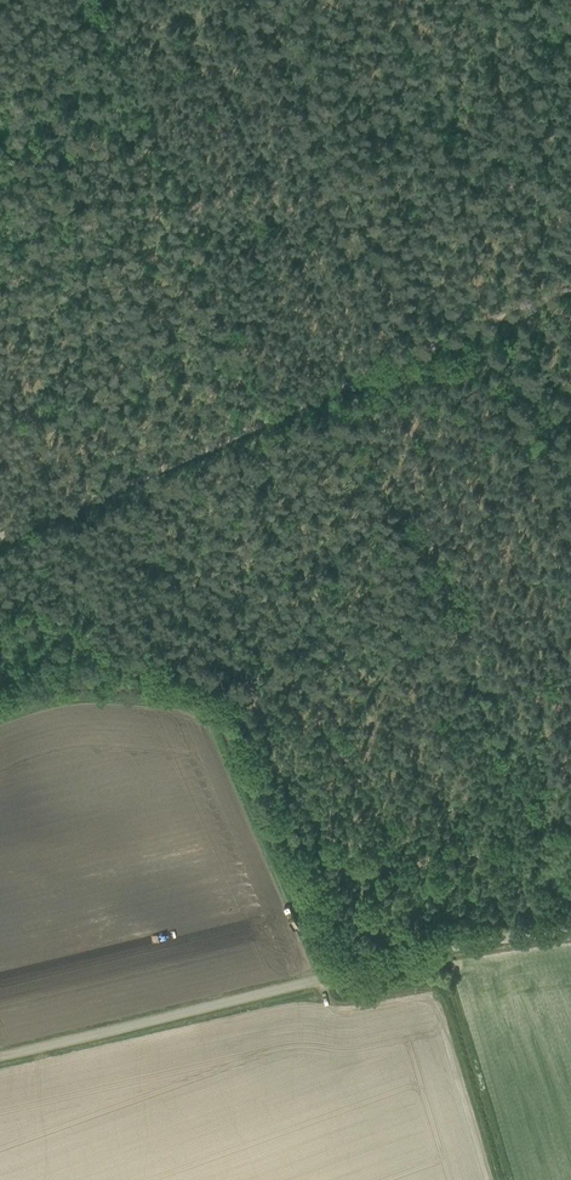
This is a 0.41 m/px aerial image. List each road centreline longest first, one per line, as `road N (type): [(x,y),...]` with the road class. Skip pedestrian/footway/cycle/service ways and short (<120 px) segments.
road 1 (track): [(570,291),(0,538)]
road 2 (unclassified): [(0,1059),(570,932)]

